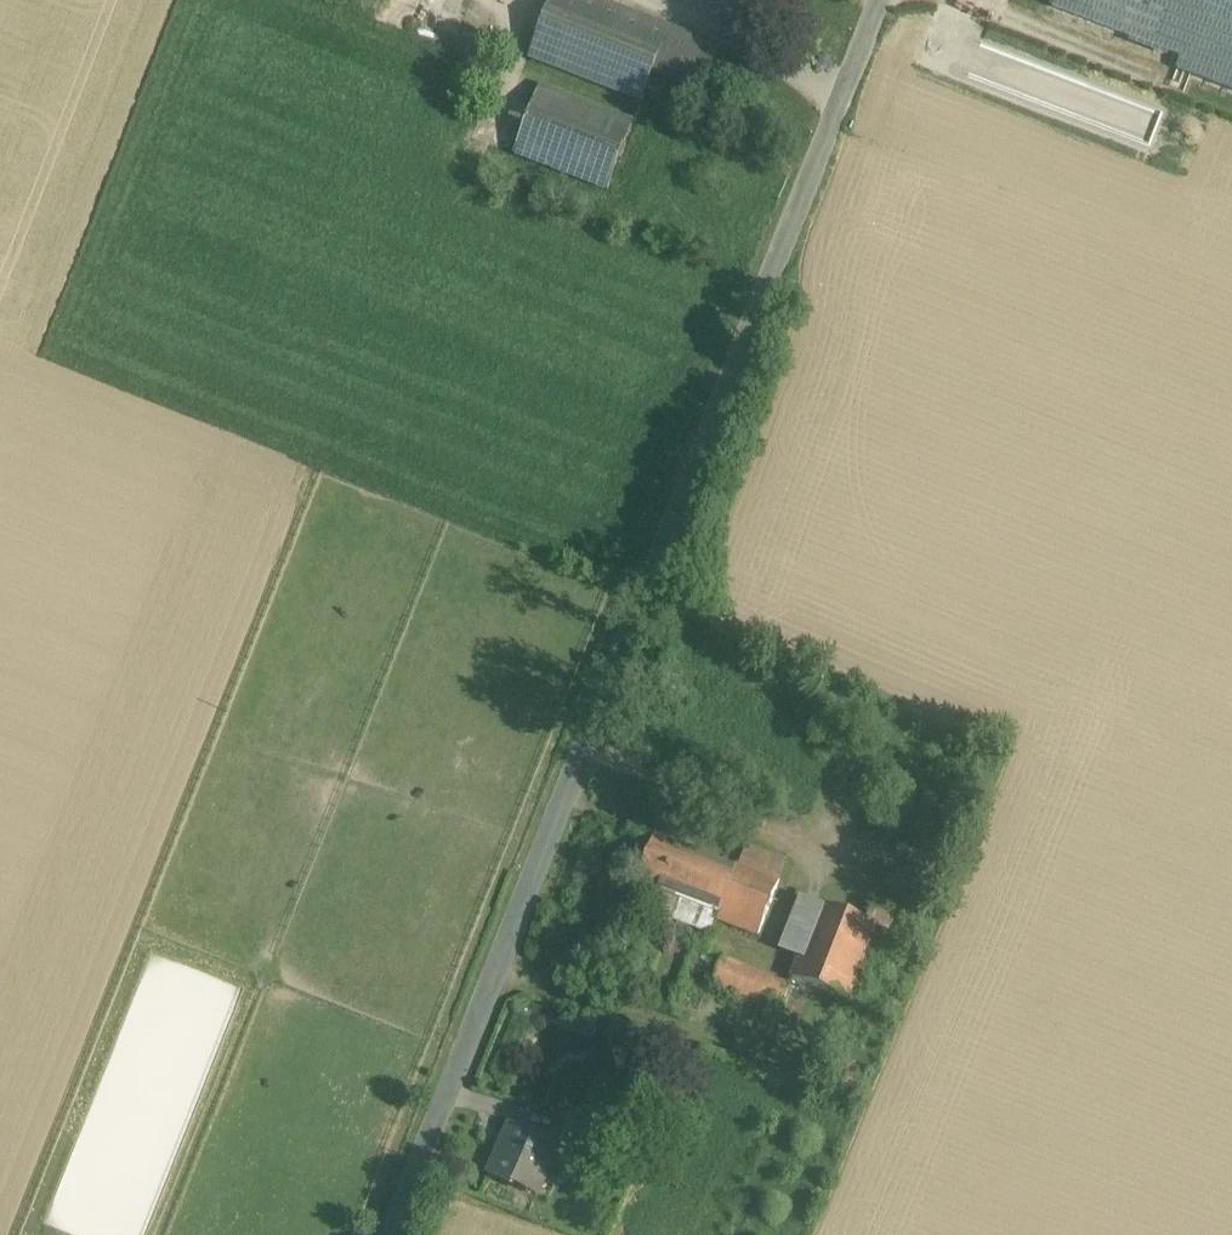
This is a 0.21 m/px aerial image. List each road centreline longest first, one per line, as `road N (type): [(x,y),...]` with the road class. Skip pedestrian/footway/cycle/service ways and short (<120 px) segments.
road 1 (unclassified): [(391,1234),(880,0)]

